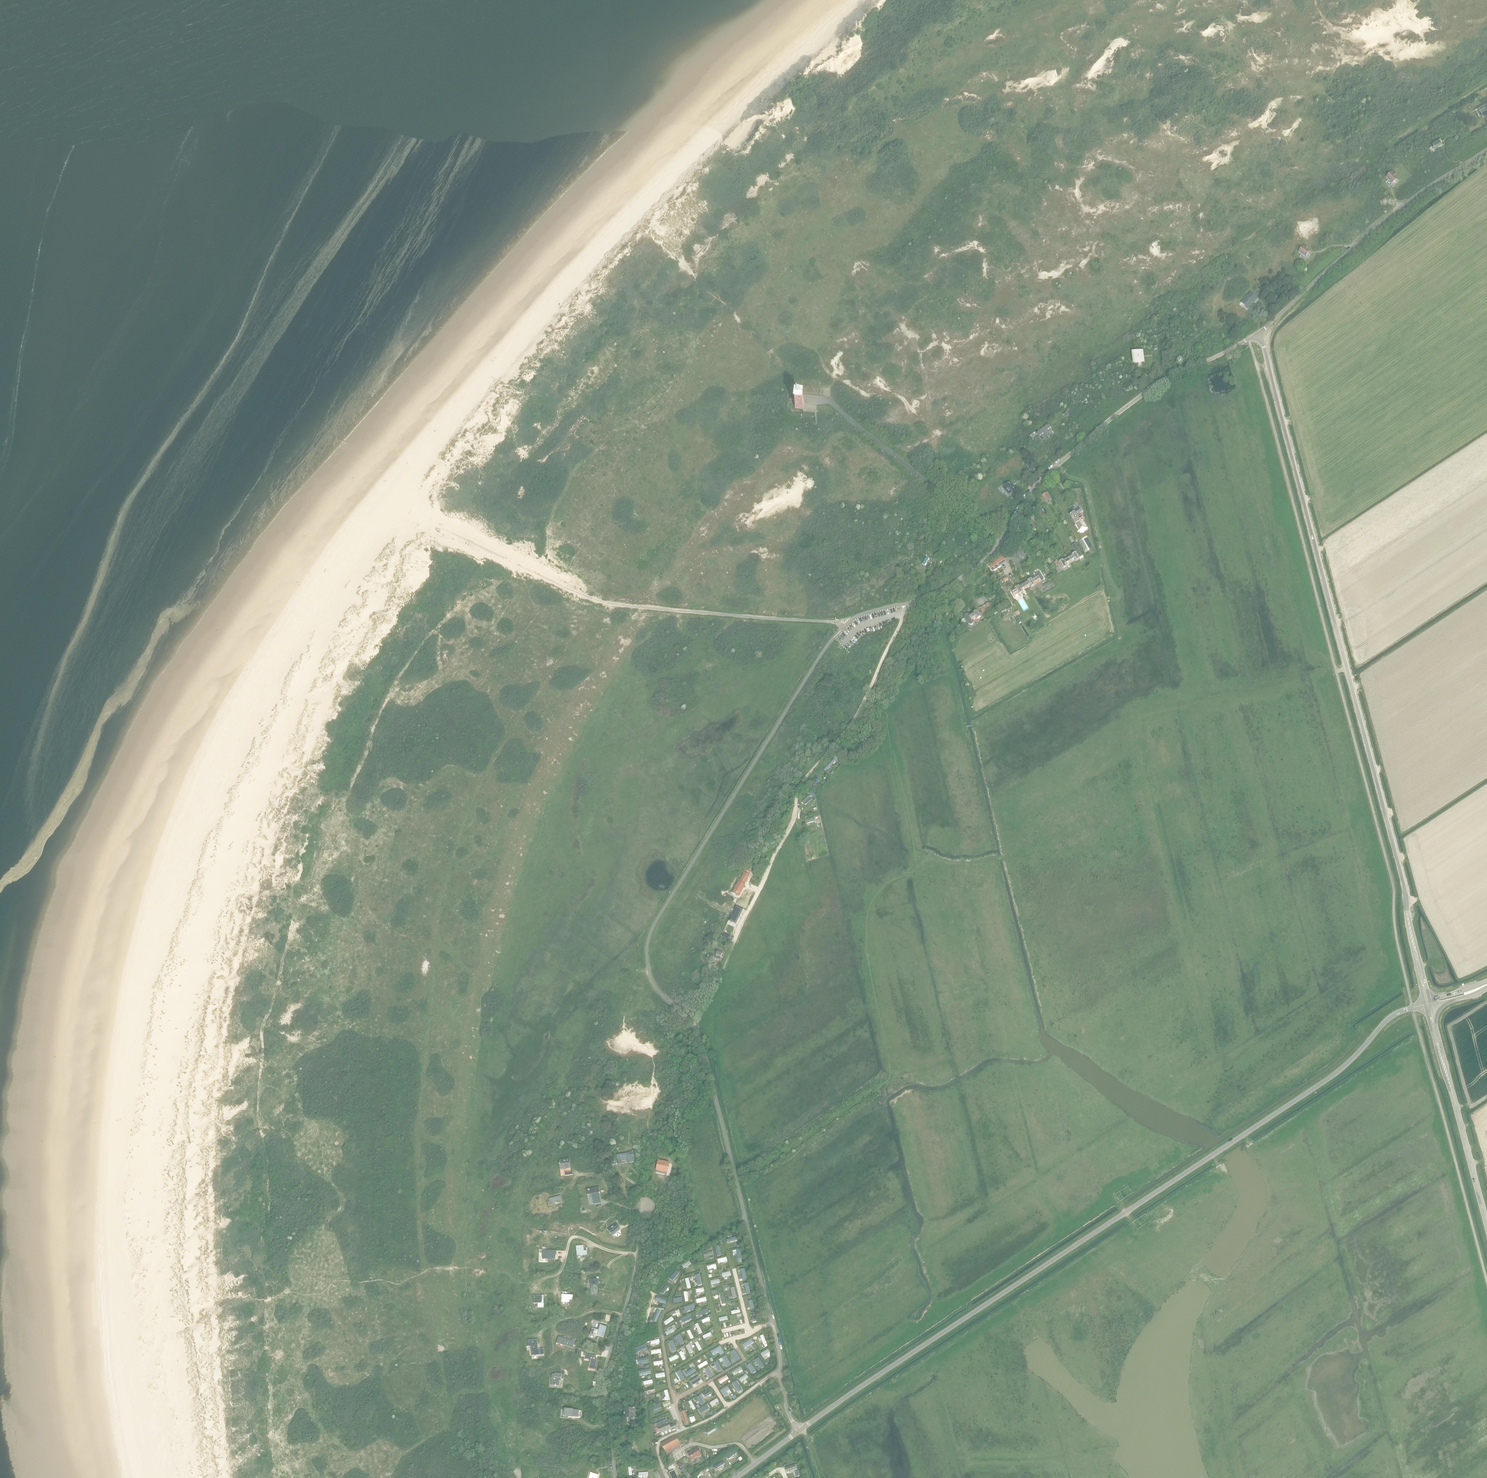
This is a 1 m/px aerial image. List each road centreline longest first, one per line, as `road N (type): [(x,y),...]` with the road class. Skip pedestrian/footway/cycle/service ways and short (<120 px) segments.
road 1 (unclassified): [(799,1430),(1333,1075),(1392,1016),(1428,1003)]
road 2 (unclassified): [(1428,1003),(1258,334)]
road 3 (track): [(864,700),(881,709),(914,862),(878,891),(866,924),(888,1082),(737,1182)]
road 4 (unclassified): [(910,604),(988,556),(1034,488),(1105,423),(1166,378),(1258,334)]
road 5 (unclassified): [(799,1430),(786,1406),(776,1338),(693,1026)]
road 6 (unclassified): [(735,941),(793,820),(801,785),(856,715),(904,612)]
road 7 (unclassified): [(1258,334),(1392,215),(1486,150)]
road 8 (unclassified): [(616,1477),(604,1373),(646,1206)]
road 9 (track): [(228,1301),(320,1293),(338,1280),(400,1285),(436,1268),(459,1268)]
road 10 (tertiary): [(1486,1225),(1428,1003)]
road 11 (track): [(770,353),(790,340),(812,346),(830,374),(863,393),(905,401),(934,436)]

